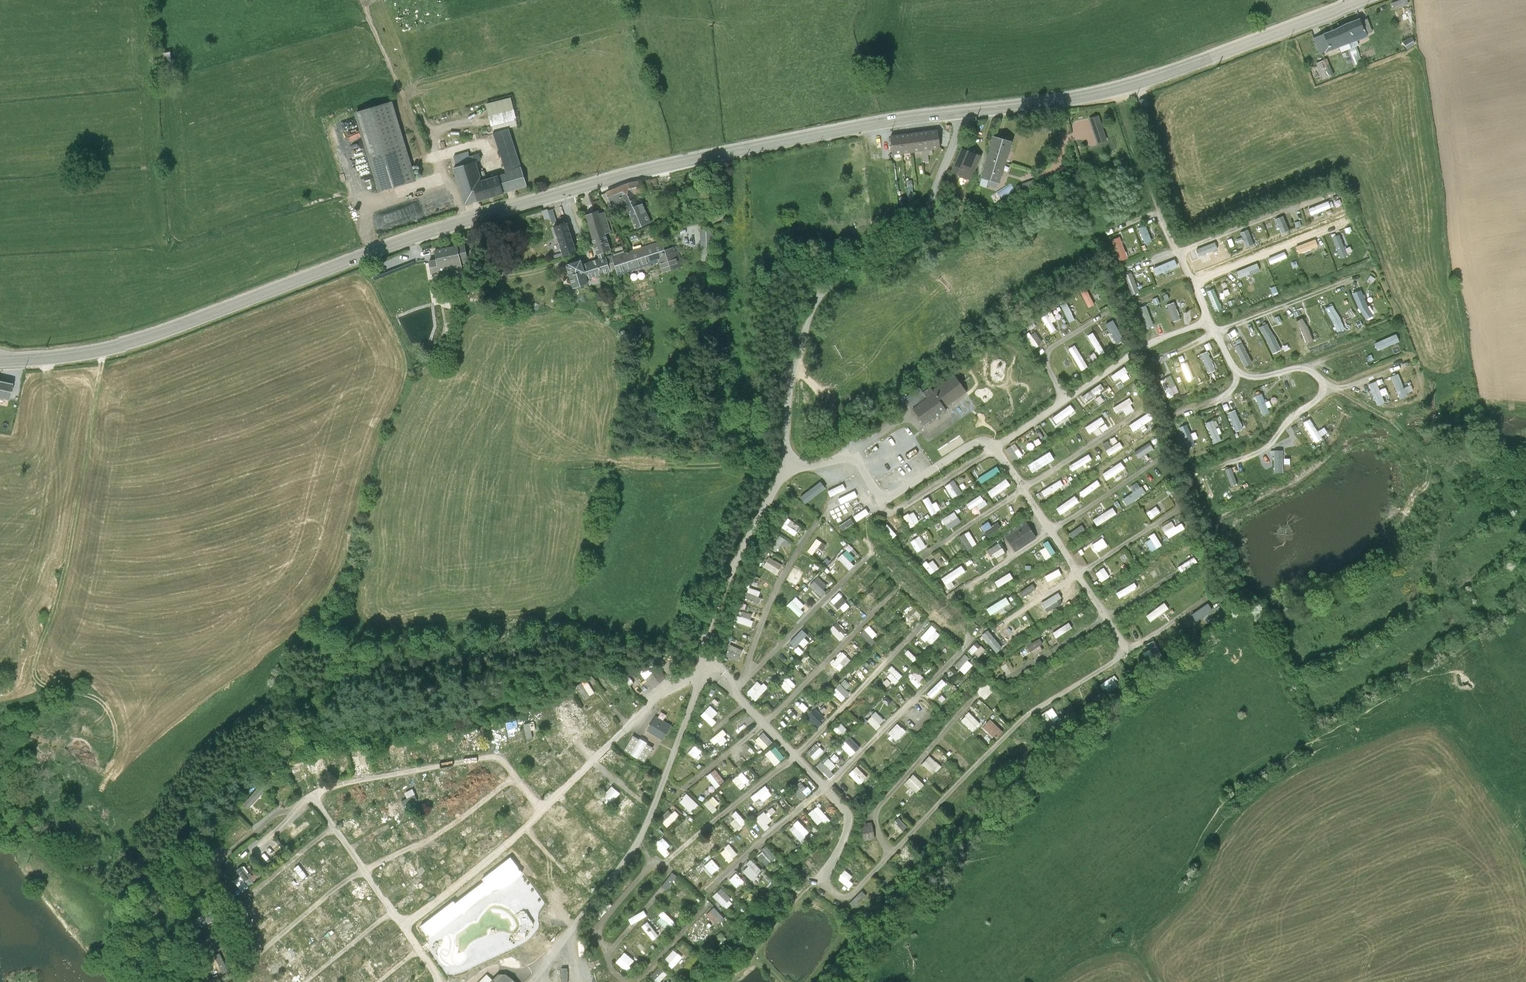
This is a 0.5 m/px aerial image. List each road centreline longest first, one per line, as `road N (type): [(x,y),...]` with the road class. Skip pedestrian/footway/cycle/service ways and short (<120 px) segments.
road 1 (tertiary): [(12,359),(168,329),(422,235),(619,175),(888,122),(1122,88),(1363,0)]
road 2 (track): [(116,736),(103,704),(43,685),(31,670),(64,563),(101,348)]

